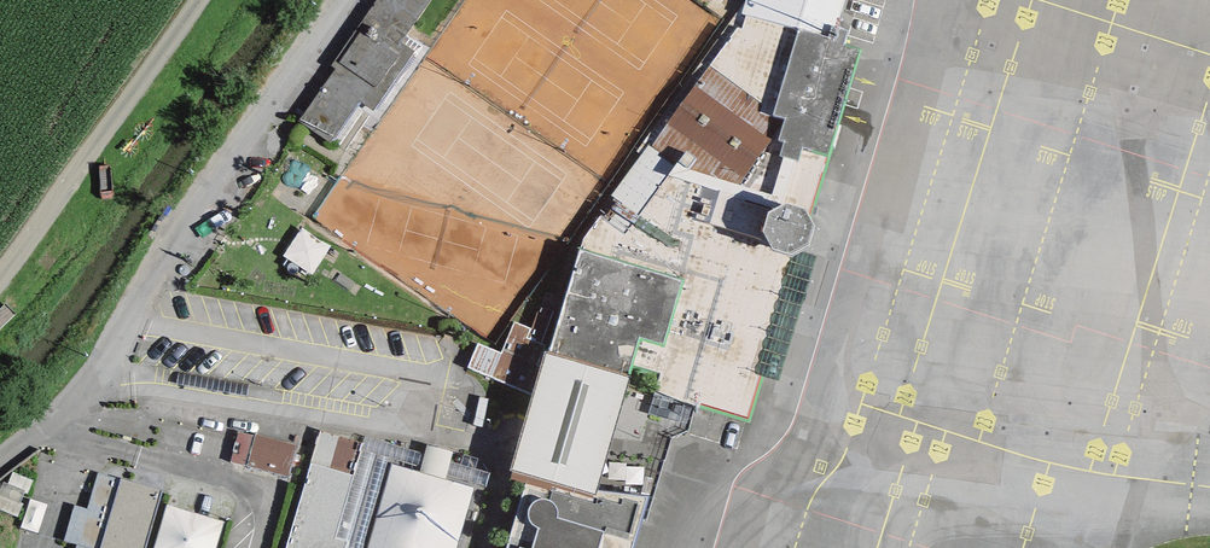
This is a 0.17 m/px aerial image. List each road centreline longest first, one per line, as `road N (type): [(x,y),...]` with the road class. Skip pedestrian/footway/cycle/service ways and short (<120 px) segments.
road 1 (residential): [(0,473),(48,438),(348,0)]

